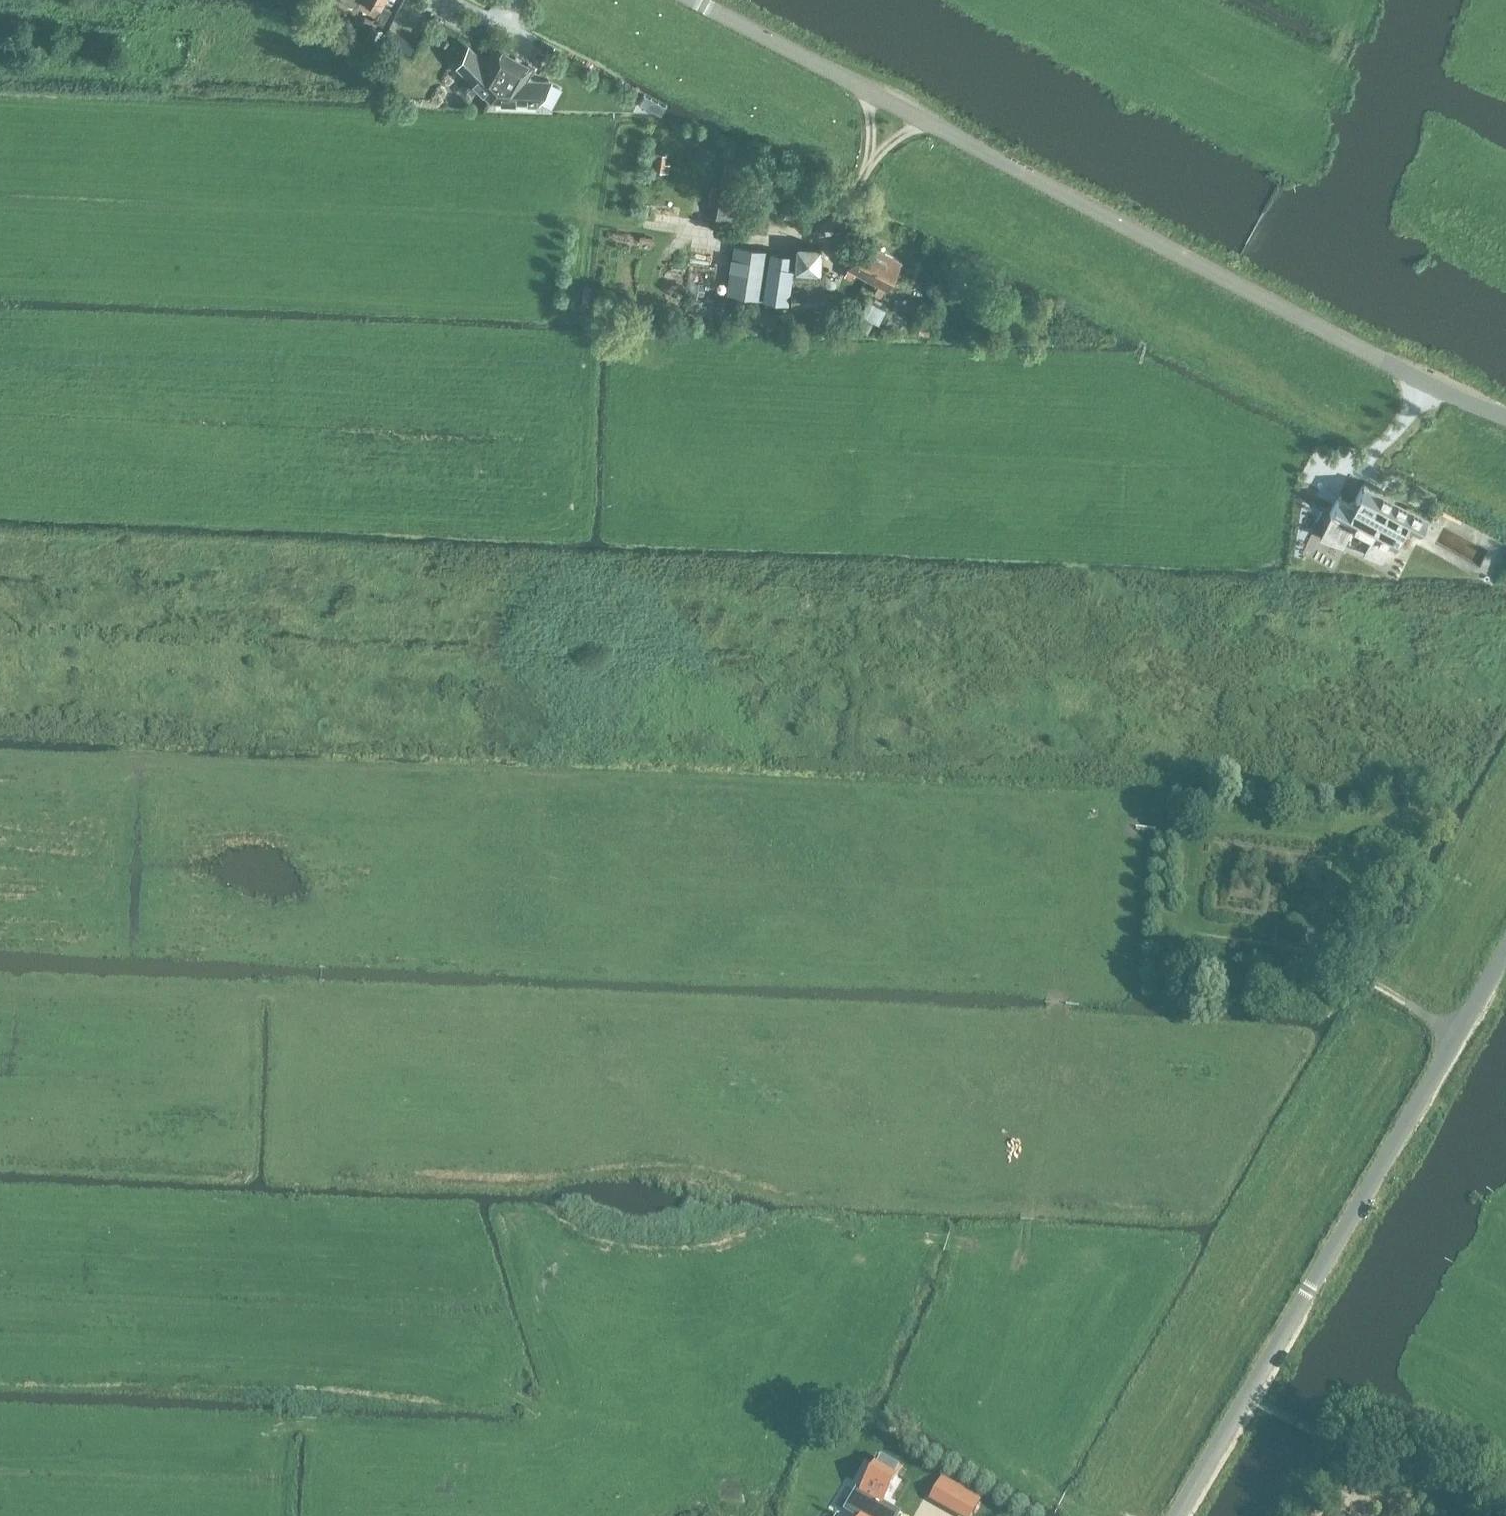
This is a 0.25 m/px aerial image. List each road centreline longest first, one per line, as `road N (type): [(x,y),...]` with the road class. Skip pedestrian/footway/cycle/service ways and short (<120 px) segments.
road 1 (unclassified): [(1505,418),(1424,383),(697,0)]
road 2 (unclassified): [(1175,1515),(1505,958)]
road 3 (track): [(1062,993),(997,1402),(1005,1461),(1068,1505),(1100,1515)]

